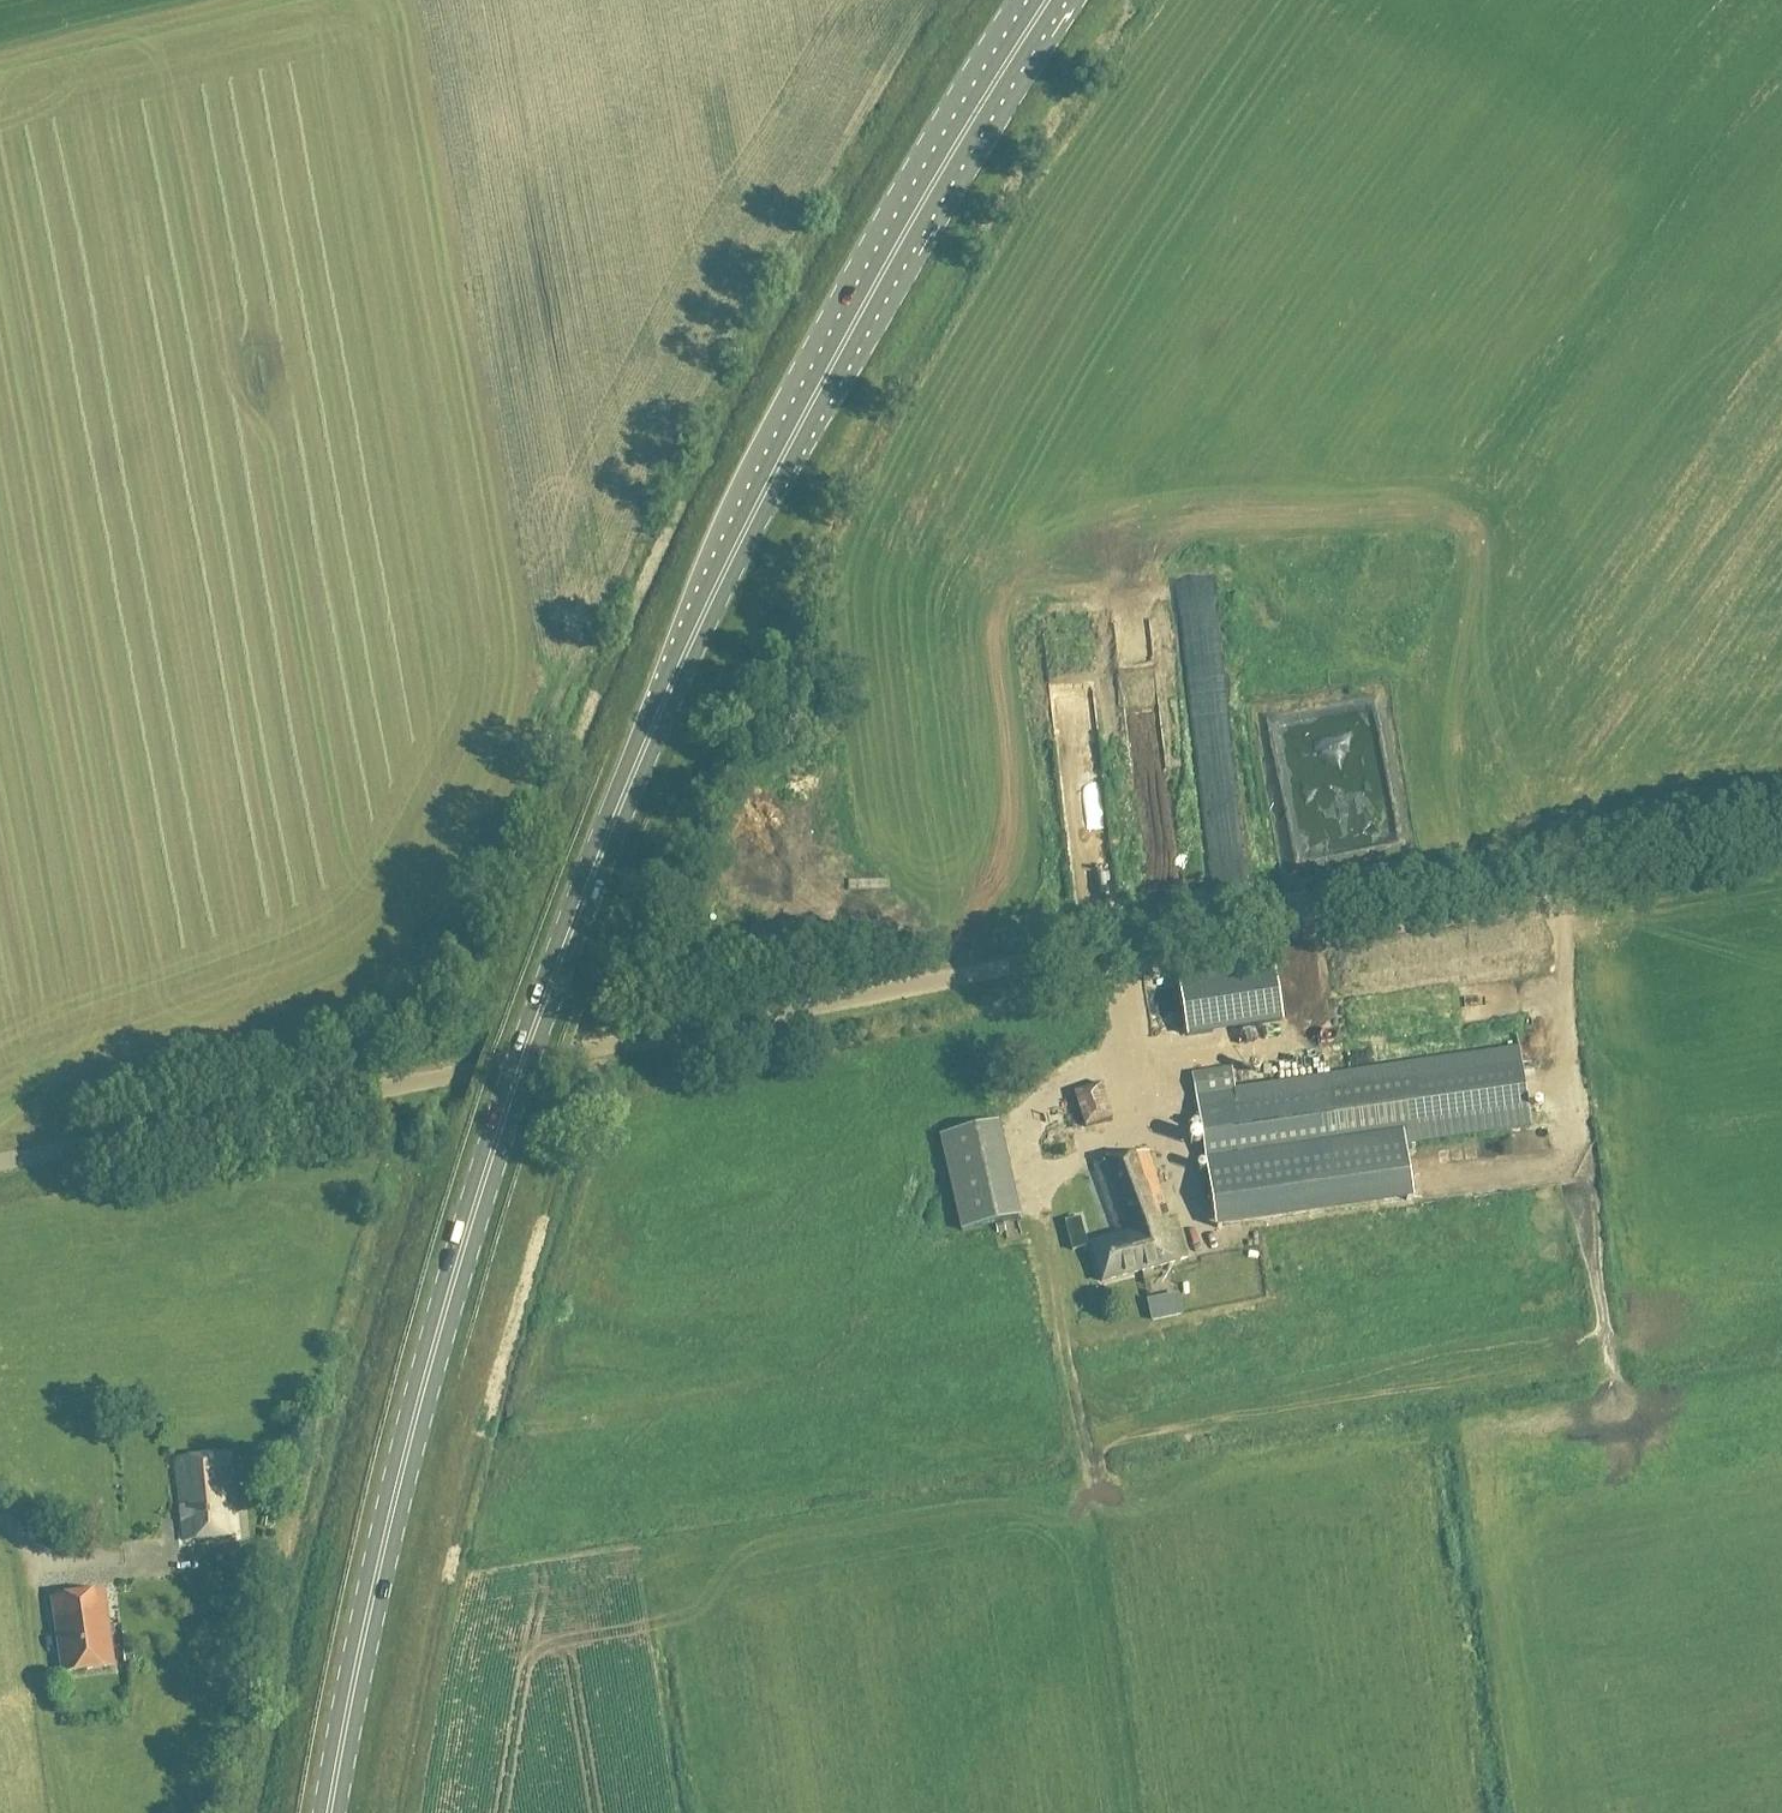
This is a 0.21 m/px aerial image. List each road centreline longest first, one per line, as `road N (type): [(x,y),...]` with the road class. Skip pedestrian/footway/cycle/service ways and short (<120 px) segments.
road 1 (primary): [(344,1812),(385,1591),(440,1361),(507,1124),(603,854),(781,460),(1048,0)]
road 2 (unclassified): [(463,1075),(1781,818)]
road 3 (track): [(542,595),(536,652),(485,822),(437,922),(390,984),(354,1010),(74,1098),(25,1126),(5,1158)]
road 4 (unclassified): [(463,1075),(0,1158)]

